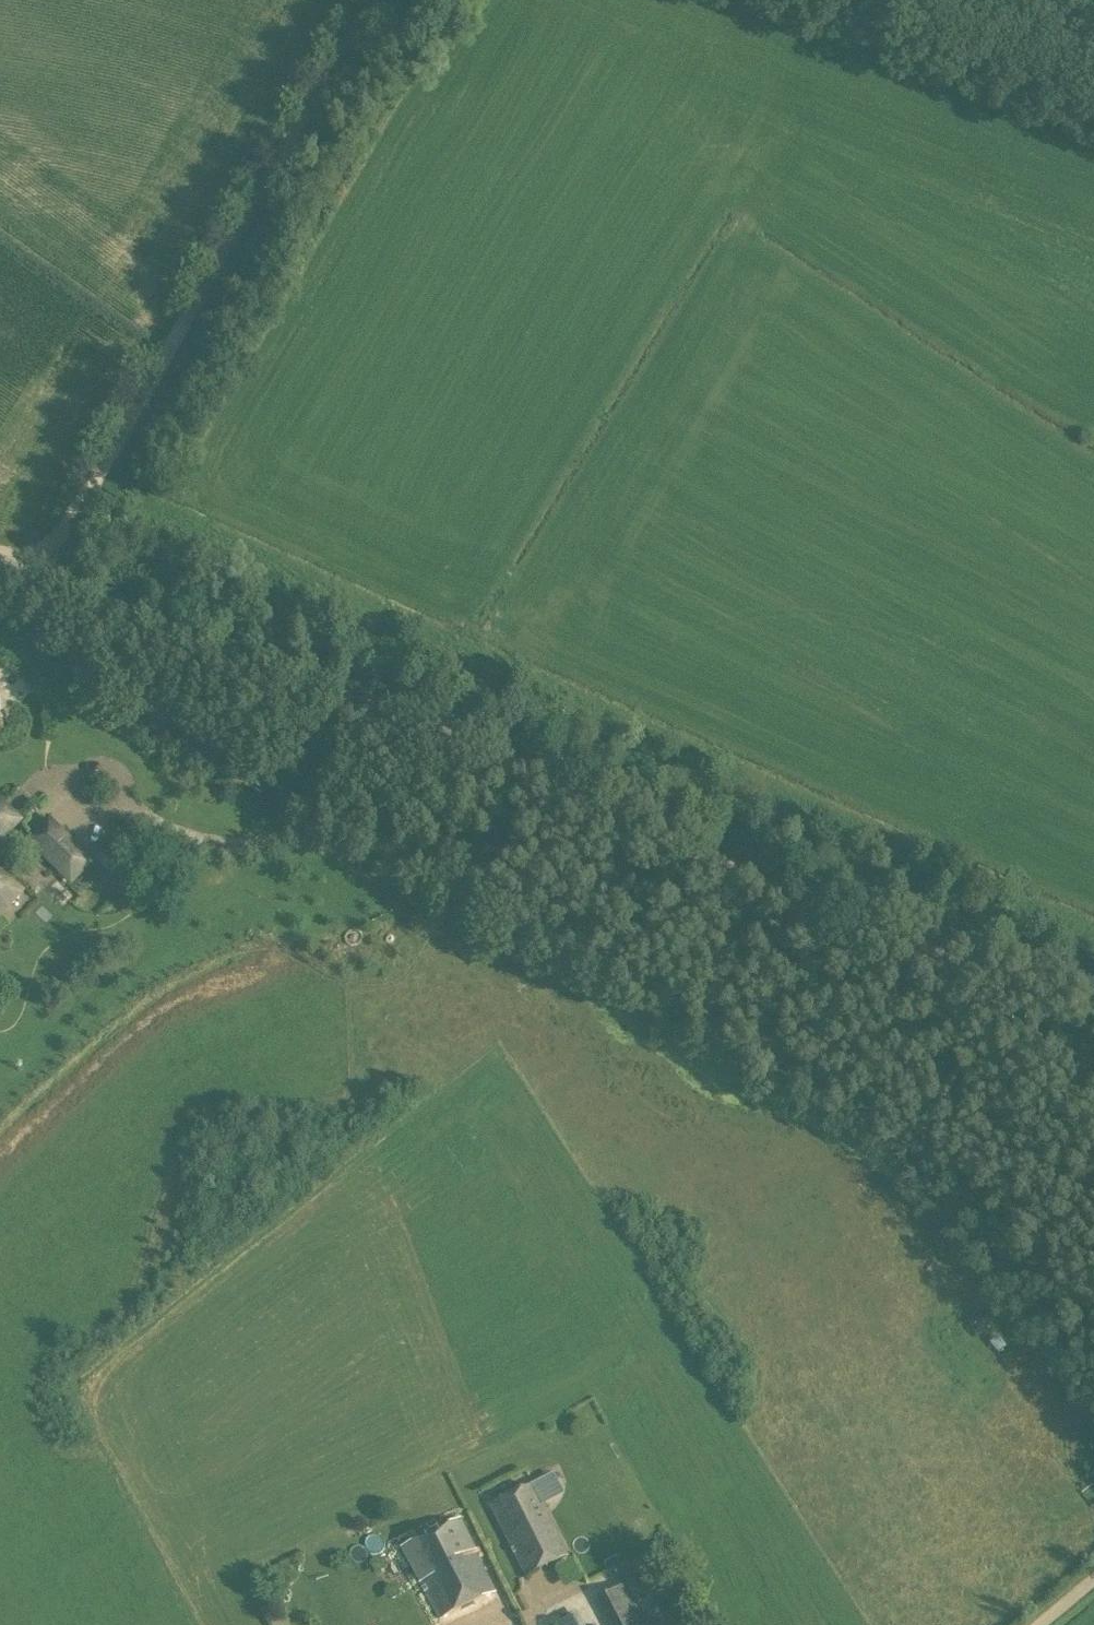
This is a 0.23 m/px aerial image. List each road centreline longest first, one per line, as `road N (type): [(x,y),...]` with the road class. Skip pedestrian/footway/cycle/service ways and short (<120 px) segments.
road 1 (unclassified): [(1093,1004),(963,981),(795,920),(713,862),(0,554)]
road 2 (track): [(38,576),(364,0)]

